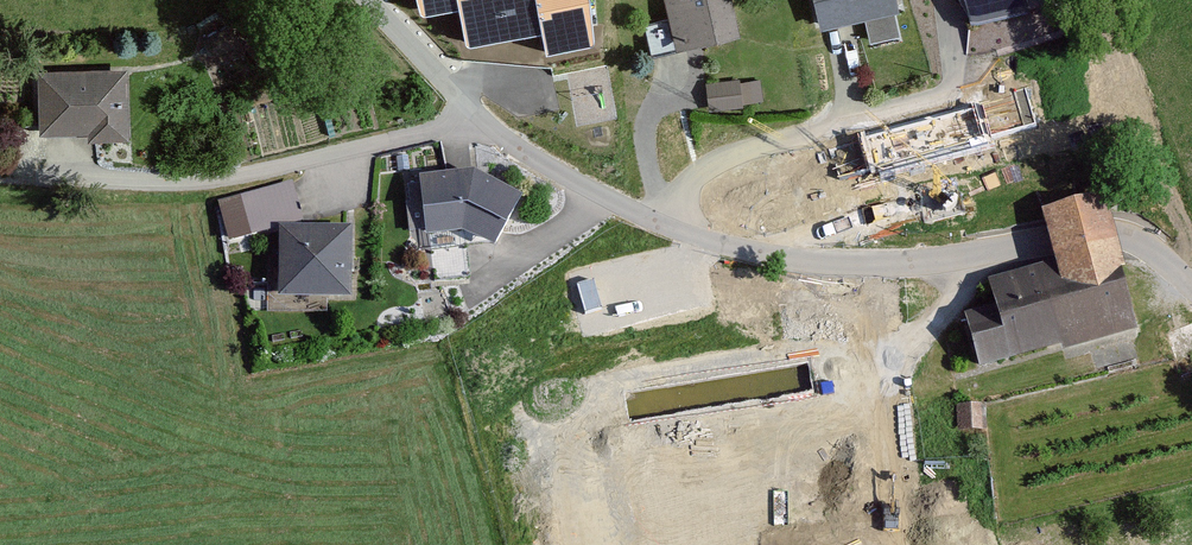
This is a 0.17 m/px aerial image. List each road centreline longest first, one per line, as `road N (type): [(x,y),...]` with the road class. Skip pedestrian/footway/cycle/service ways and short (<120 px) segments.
road 1 (residential): [(389,0),(445,77),(609,189),(650,207),(786,243),(897,246),(1128,222)]

